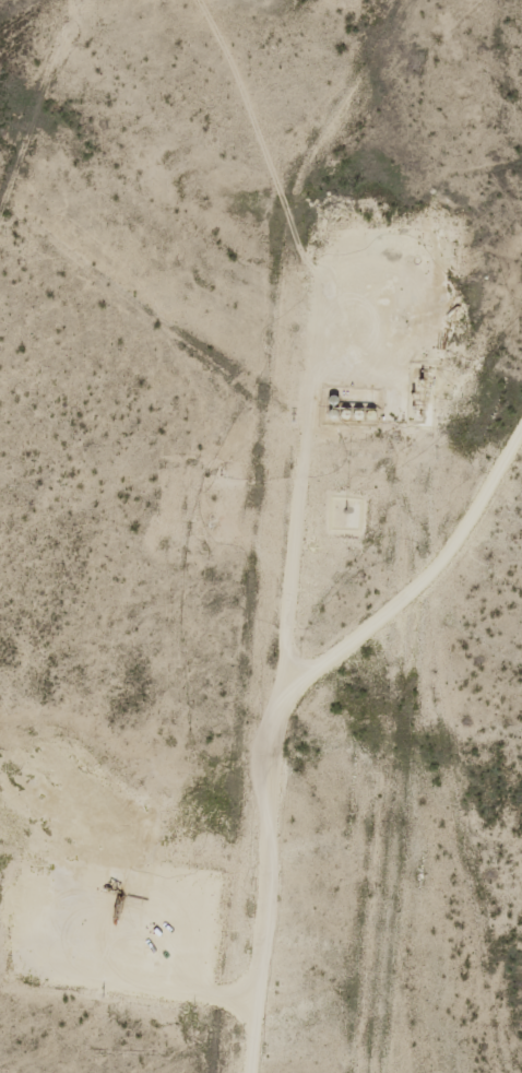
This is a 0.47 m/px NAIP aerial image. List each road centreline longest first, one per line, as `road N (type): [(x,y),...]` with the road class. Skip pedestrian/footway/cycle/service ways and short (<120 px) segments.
road 1 (track): [(311,343),(269,752),(247,1072)]
road 2 (track): [(521,413),(426,580),(280,686)]

